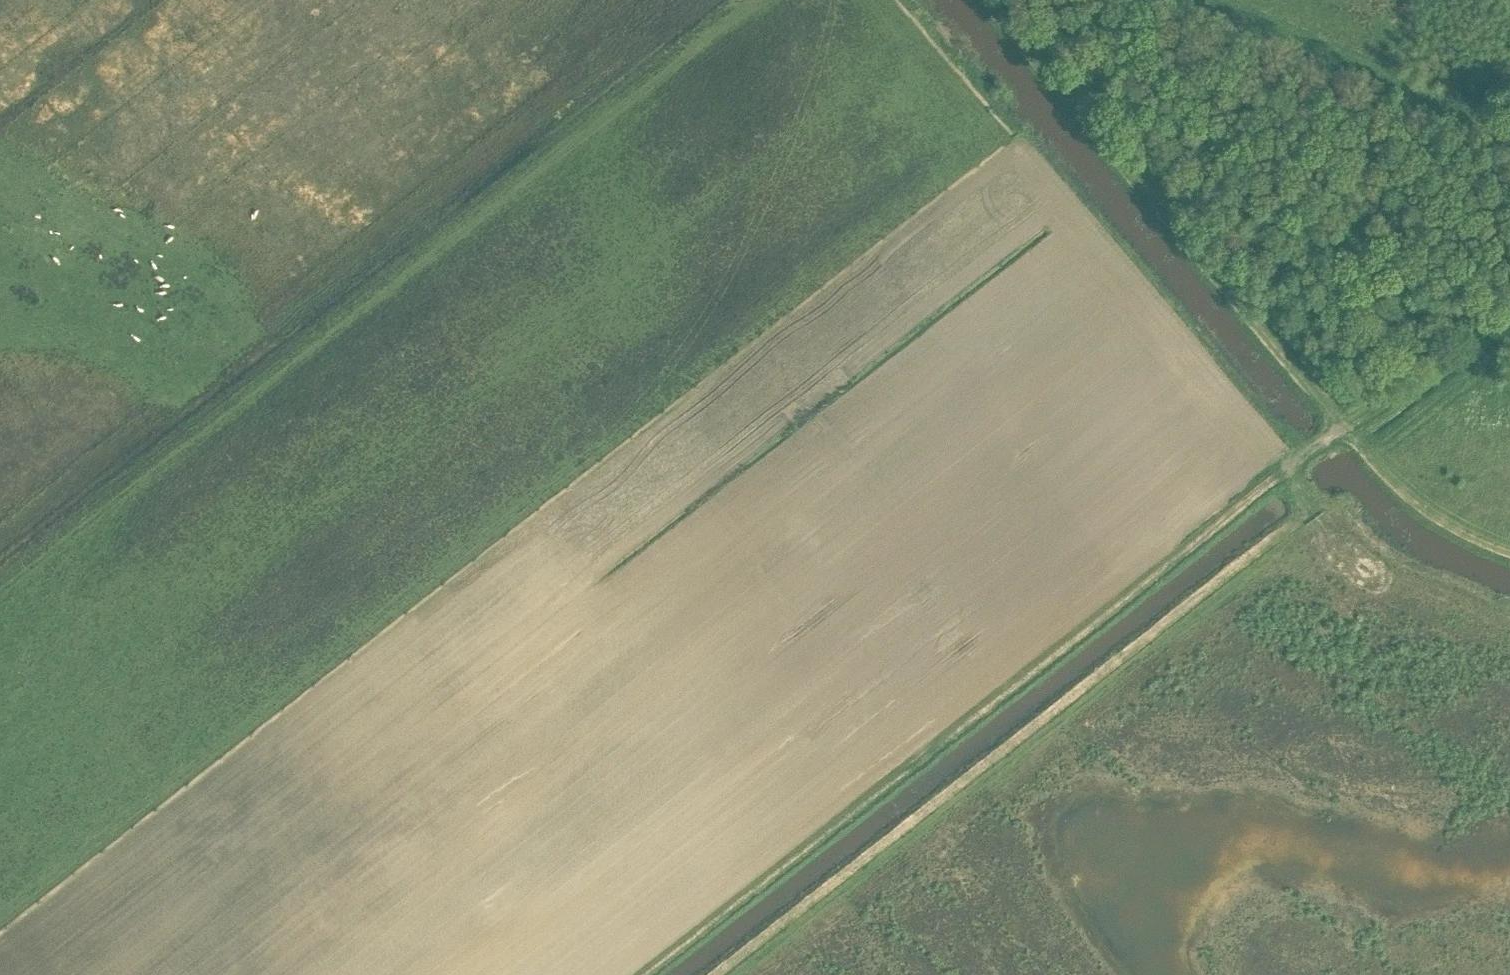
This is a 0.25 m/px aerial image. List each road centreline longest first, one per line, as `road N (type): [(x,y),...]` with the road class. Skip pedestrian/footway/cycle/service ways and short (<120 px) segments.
road 1 (track): [(646,974),(1296,466),(1509,316)]
road 2 (unclassified): [(1509,152),(1161,0)]

